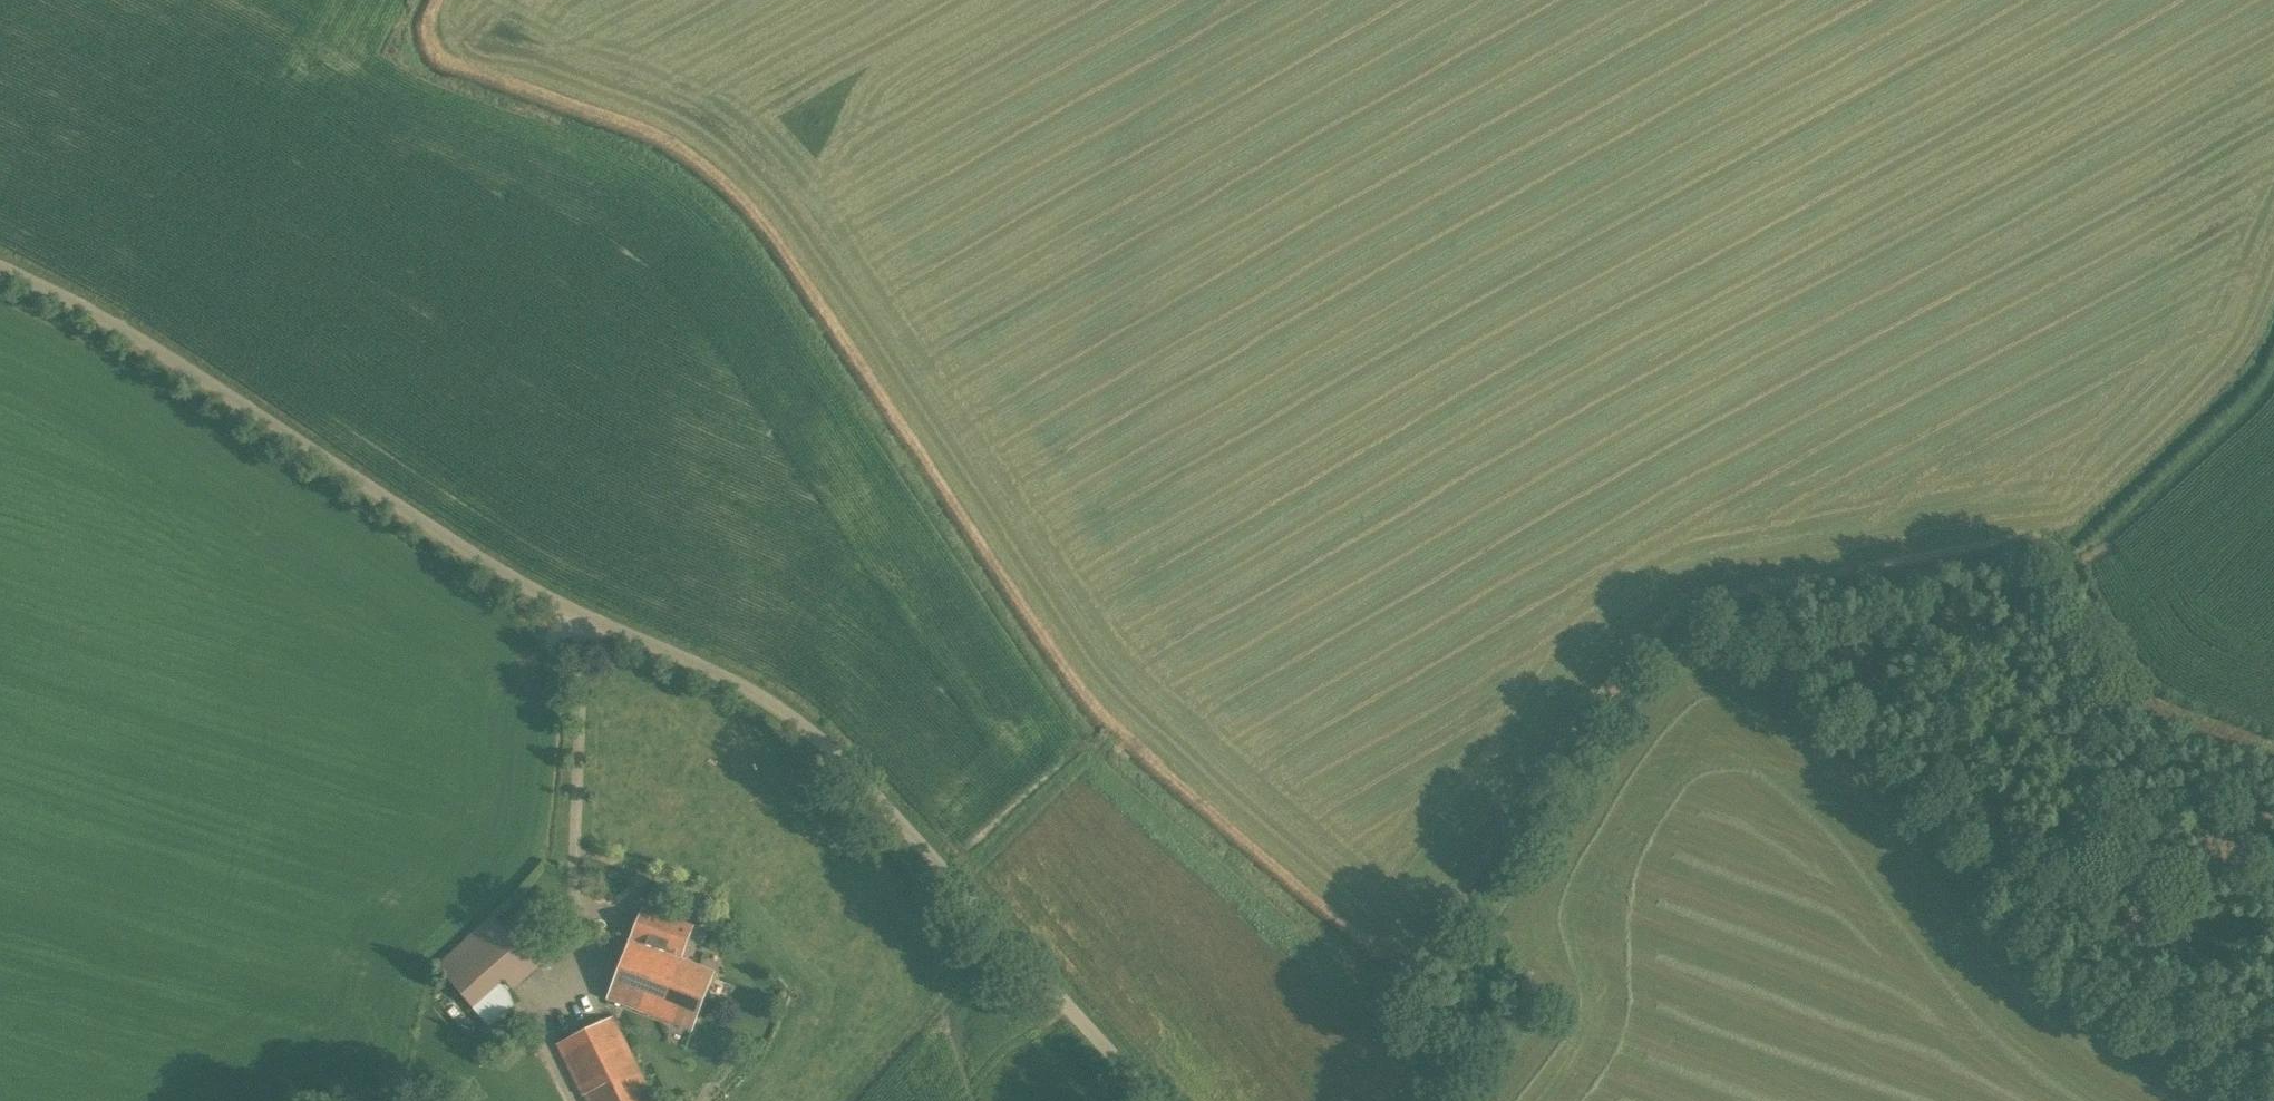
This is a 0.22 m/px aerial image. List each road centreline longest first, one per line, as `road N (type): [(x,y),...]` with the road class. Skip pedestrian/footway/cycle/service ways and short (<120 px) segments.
road 1 (unclassified): [(1133,1100),(802,735),(38,278),(0,262)]

